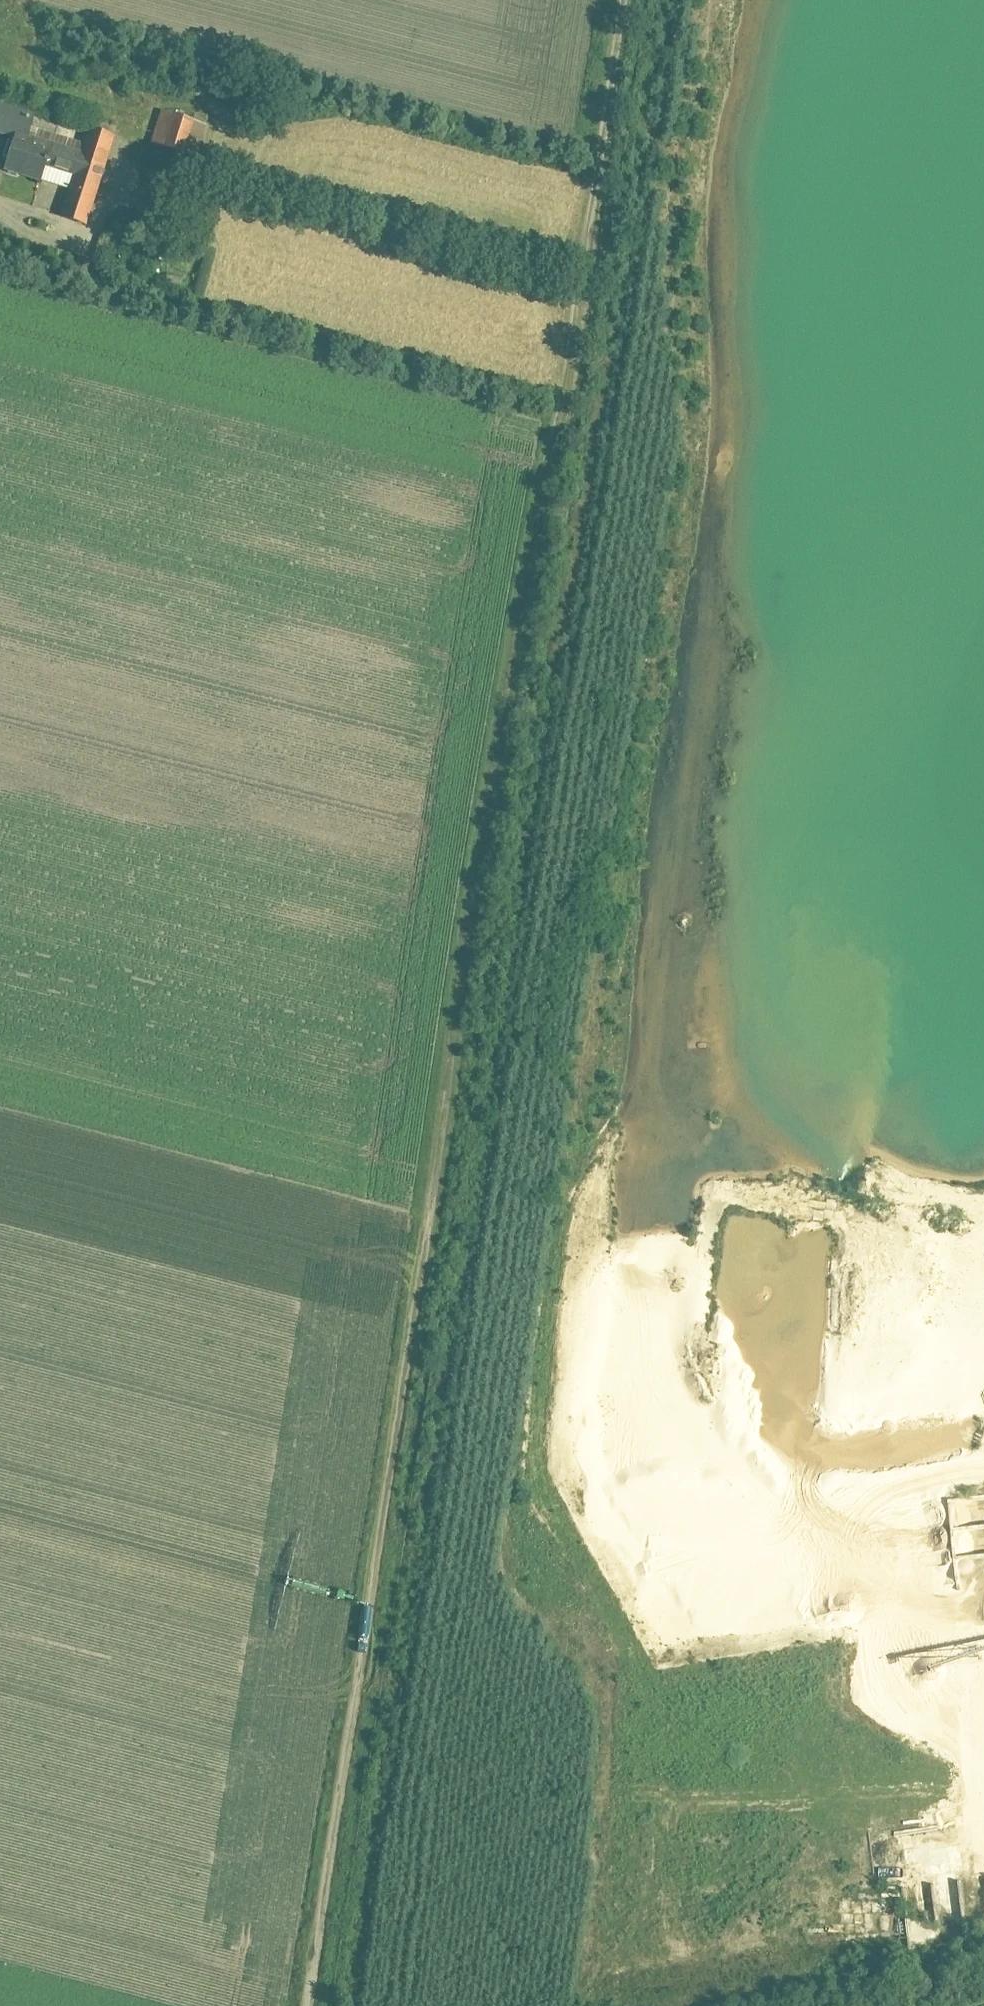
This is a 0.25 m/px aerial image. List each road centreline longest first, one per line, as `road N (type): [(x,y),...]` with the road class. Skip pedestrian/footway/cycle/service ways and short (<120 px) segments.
road 1 (track): [(629,0),(309,2005)]

